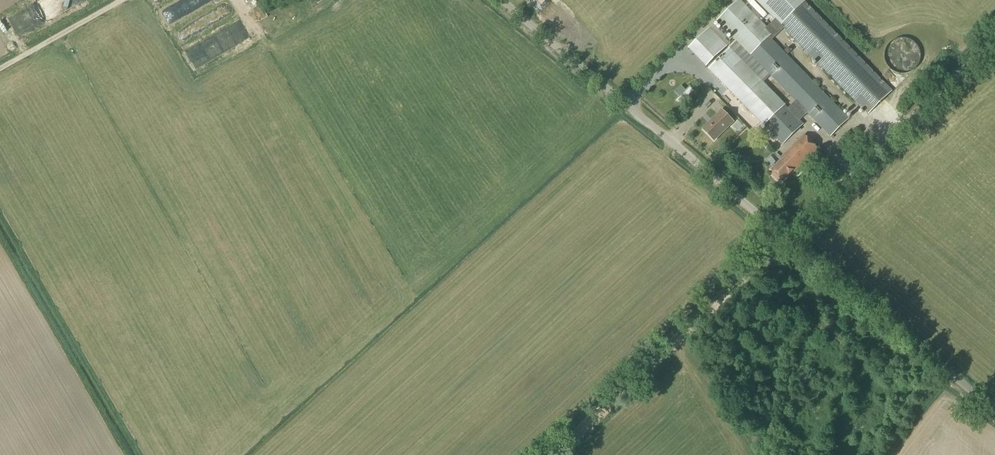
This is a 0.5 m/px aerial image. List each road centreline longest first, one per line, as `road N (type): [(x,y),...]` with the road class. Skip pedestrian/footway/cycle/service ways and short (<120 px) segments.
road 1 (unclassified): [(786,237),(501,0)]
road 2 (track): [(556,454),(786,237)]
road 3 (unclassified): [(786,237),(994,35)]
road 4 (unclassified): [(994,410),(786,237)]

